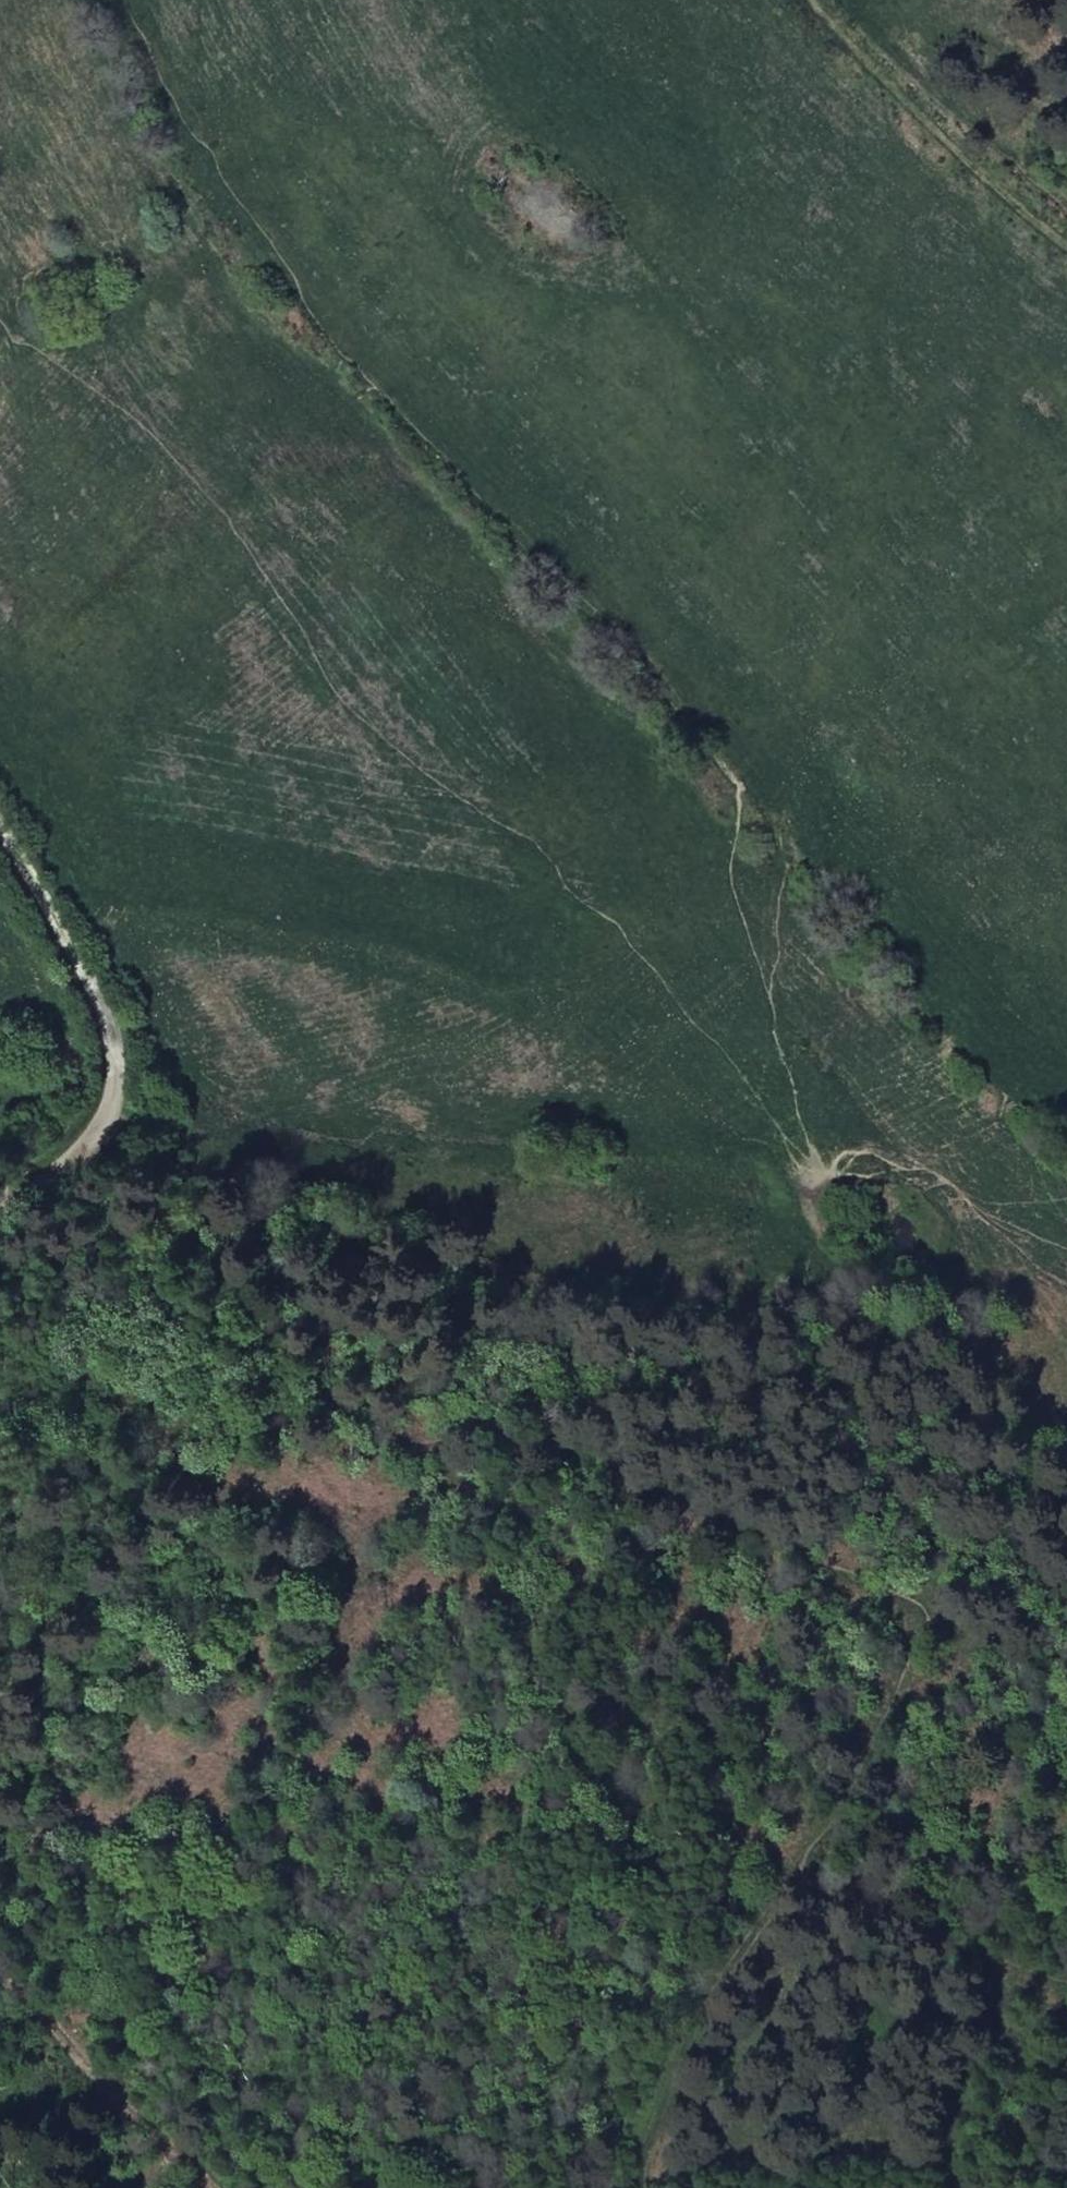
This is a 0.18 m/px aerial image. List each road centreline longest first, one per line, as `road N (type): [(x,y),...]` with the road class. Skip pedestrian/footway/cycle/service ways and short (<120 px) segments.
road 1 (track): [(0,1212),(94,1140),(113,1107),(114,1066),(99,1001),(0,835)]
road 2 (track): [(0,1982),(201,2187)]

